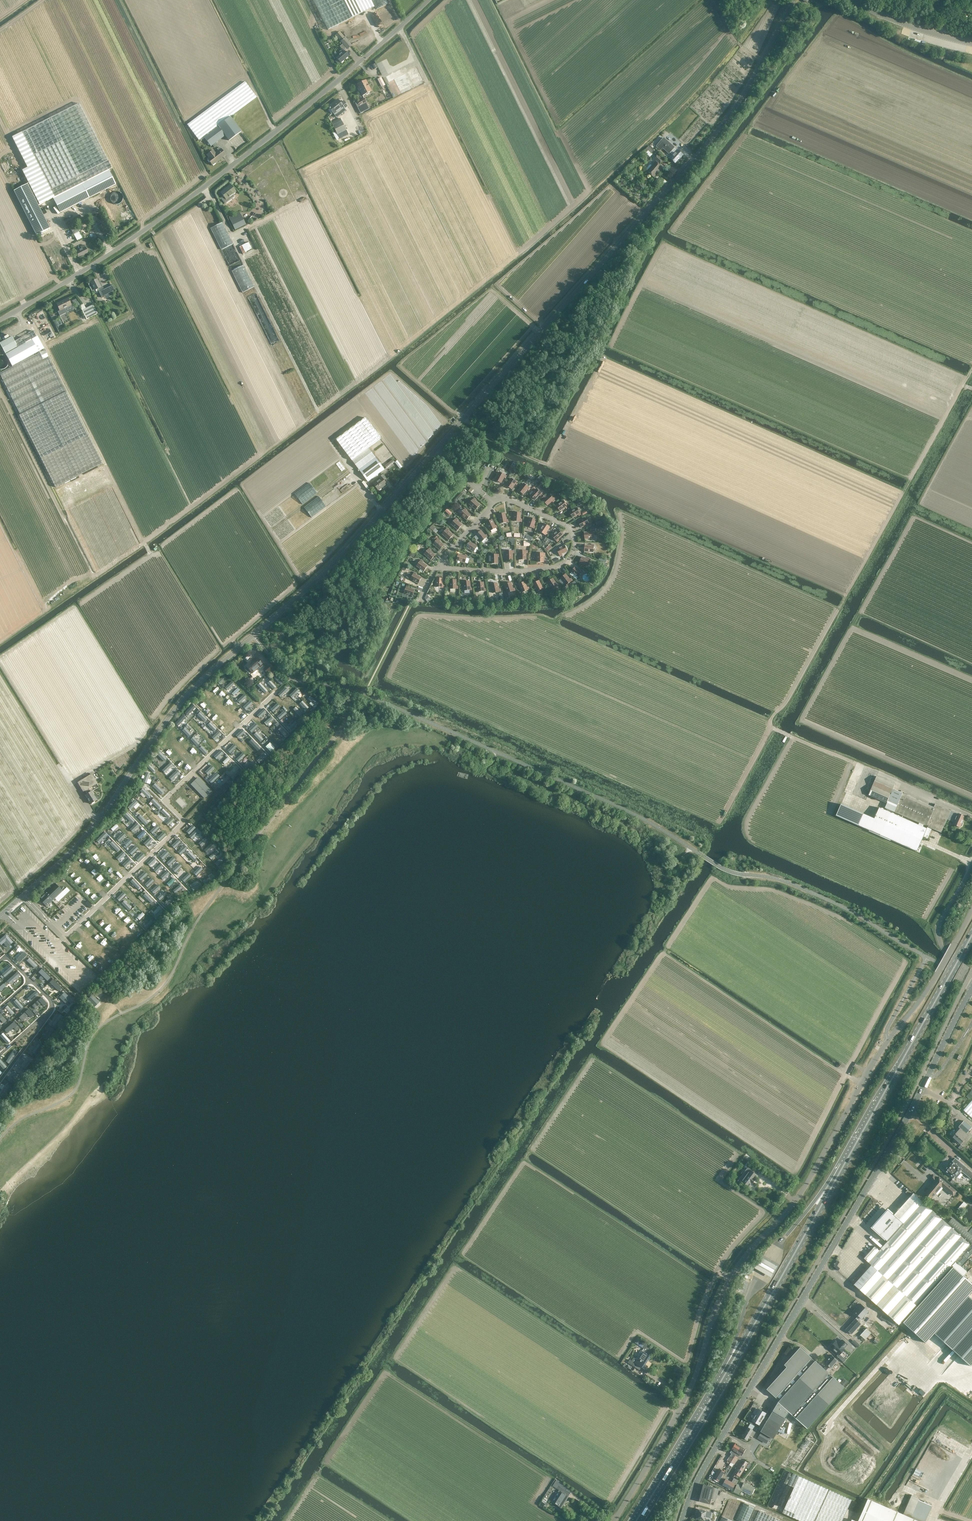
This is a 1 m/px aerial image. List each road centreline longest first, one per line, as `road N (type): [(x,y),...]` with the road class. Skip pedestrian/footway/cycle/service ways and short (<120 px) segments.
road 1 (tertiary): [(0,915),(80,842),(183,701),(338,559),(709,141),(793,0)]
road 2 (unclassified): [(613,1520),(682,1405),(727,1284),(803,1189),(971,909)]
road 3 (tertiary): [(683,1520),(699,1477),(875,1174),(971,987)]
road 4 (unclassified): [(0,320),(204,187),(428,0)]
road 5 (track): [(962,384),(767,736)]
road 6 (primary): [(971,934),(844,1163)]
road 7 (track): [(318,411),(204,187)]
road 8 (primary): [(844,1163),(725,1373)]
road 9 (track): [(790,736),(971,817)]
road 10 (primary): [(725,1373),(635,1520)]
road 11 (track): [(386,1520),(317,1476),(287,1520)]
road 12 (unclassified): [(971,972),(942,947),(938,929),(971,866)]
road 13 (secondary): [(971,43),(857,0)]

